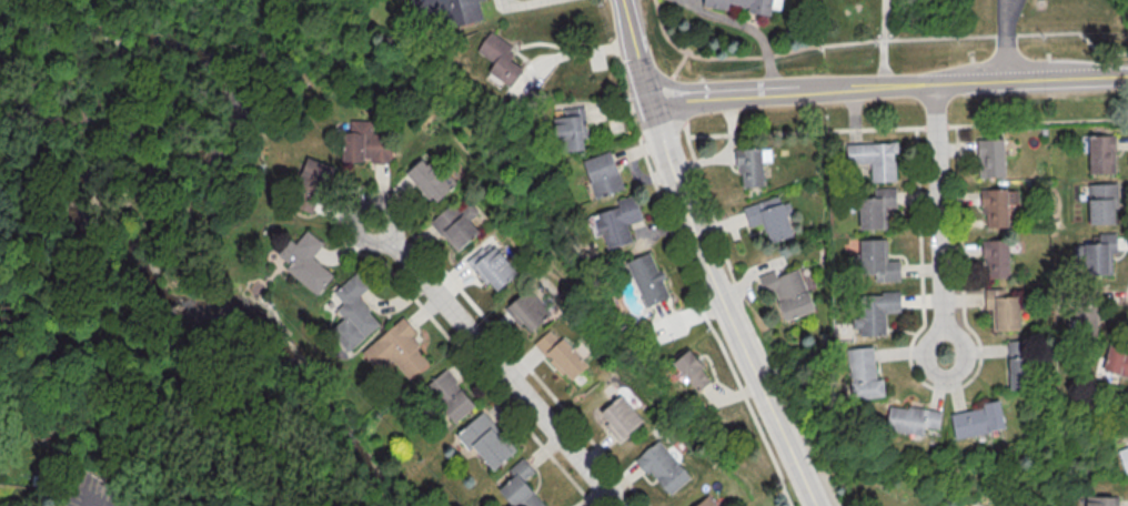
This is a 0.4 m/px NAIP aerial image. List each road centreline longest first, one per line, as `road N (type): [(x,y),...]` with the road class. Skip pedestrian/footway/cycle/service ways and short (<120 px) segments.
road 1 (tertiary): [(1127,74),(647,95)]
road 2 (tertiary): [(820,505),(705,261),(658,133)]
road 3 (residential): [(622,505),(374,222)]
road 4 (residential): [(937,81),(945,356)]

